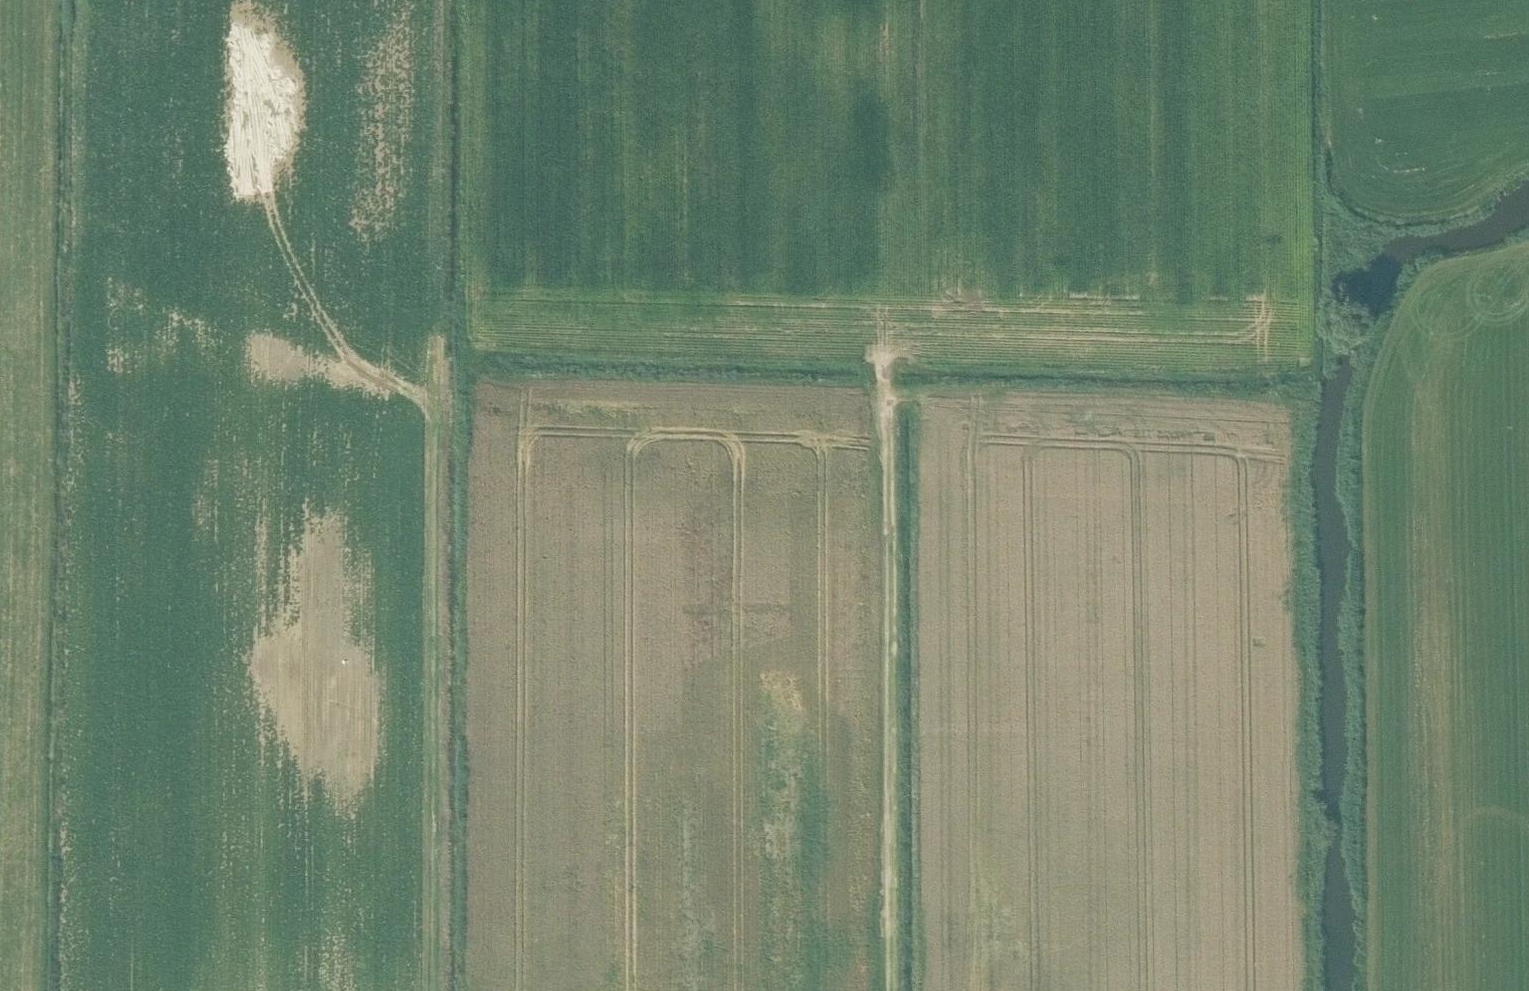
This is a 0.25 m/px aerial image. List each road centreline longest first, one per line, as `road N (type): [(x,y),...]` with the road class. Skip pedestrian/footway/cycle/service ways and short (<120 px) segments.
road 1 (track): [(898,990),(897,358),(487,347),(477,990)]
road 2 (track): [(433,990),(442,382)]

